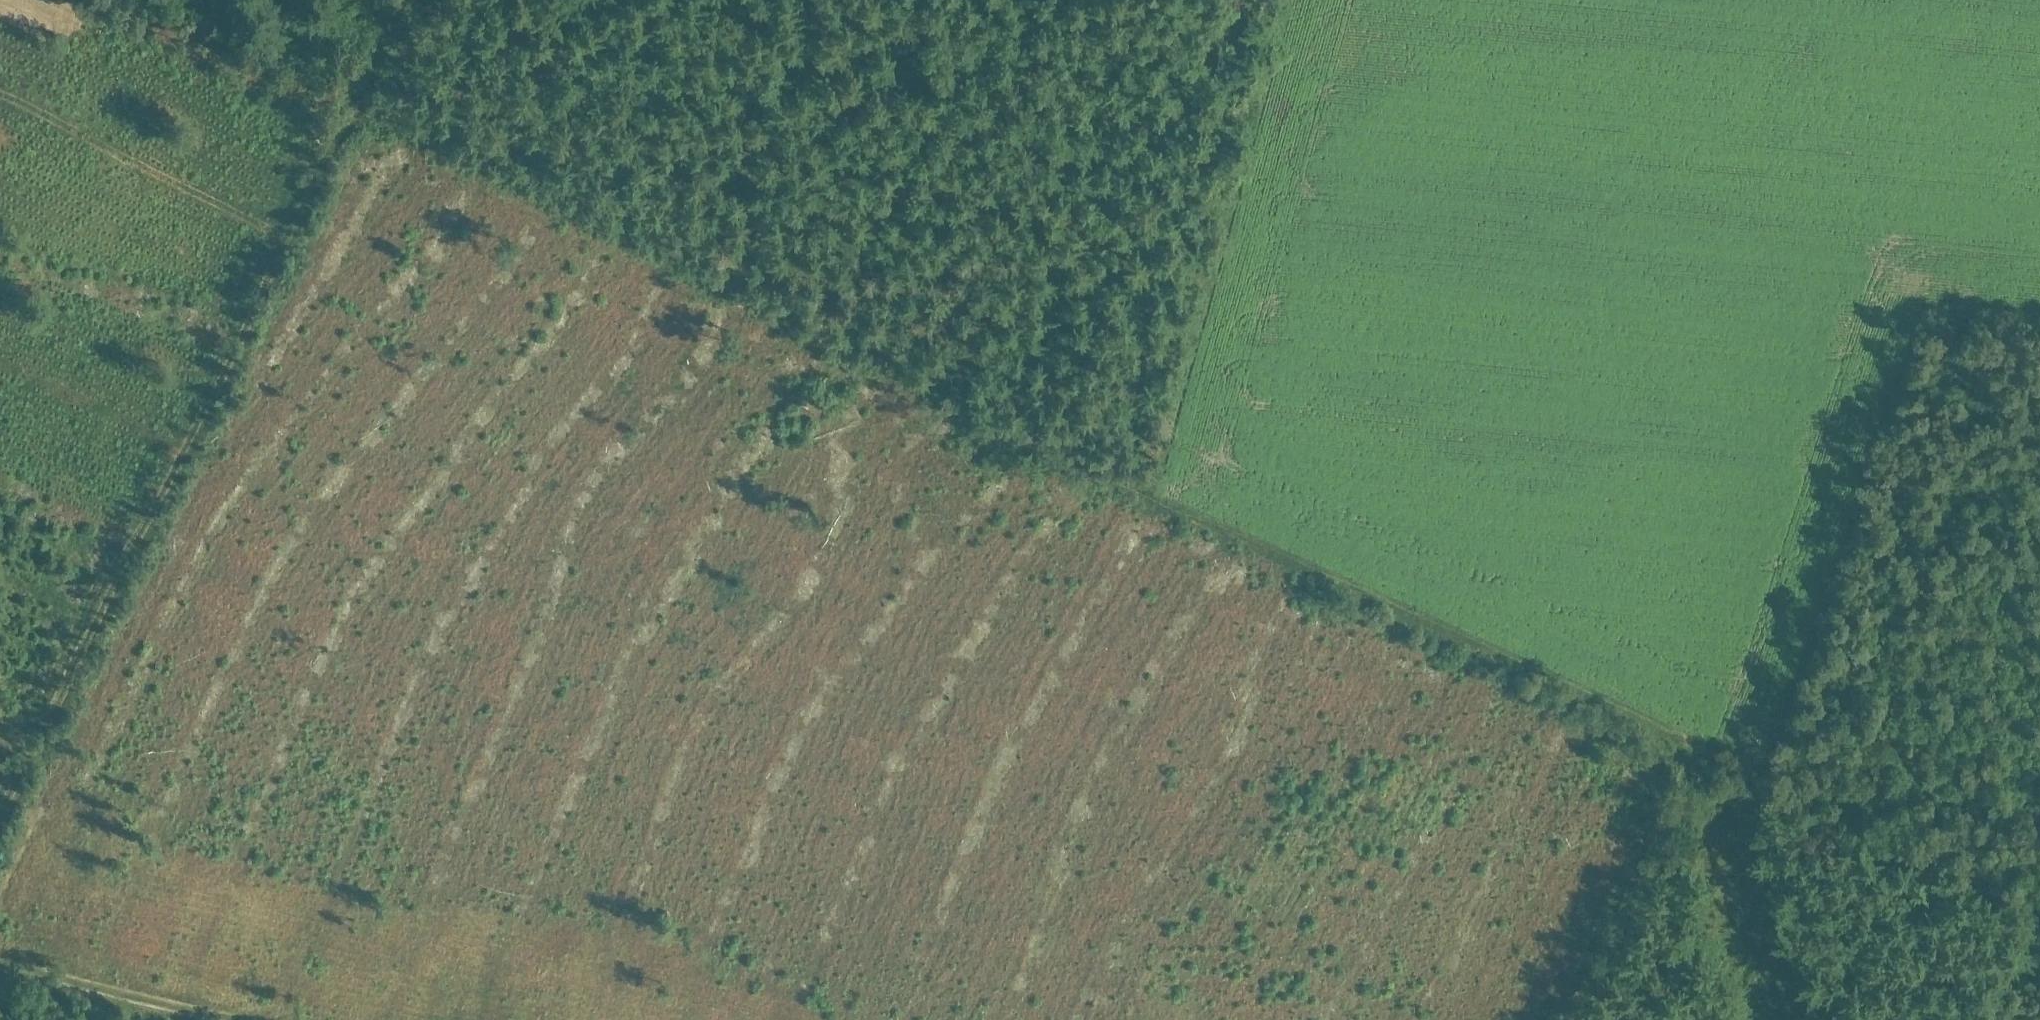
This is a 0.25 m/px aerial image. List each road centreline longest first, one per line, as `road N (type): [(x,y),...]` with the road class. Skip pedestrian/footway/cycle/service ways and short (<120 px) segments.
road 1 (track): [(0,829),(392,0)]
road 2 (track): [(1146,505),(345,99)]
road 3 (track): [(1562,1019),(1671,760)]
road 4 (track): [(0,962),(223,1019)]

